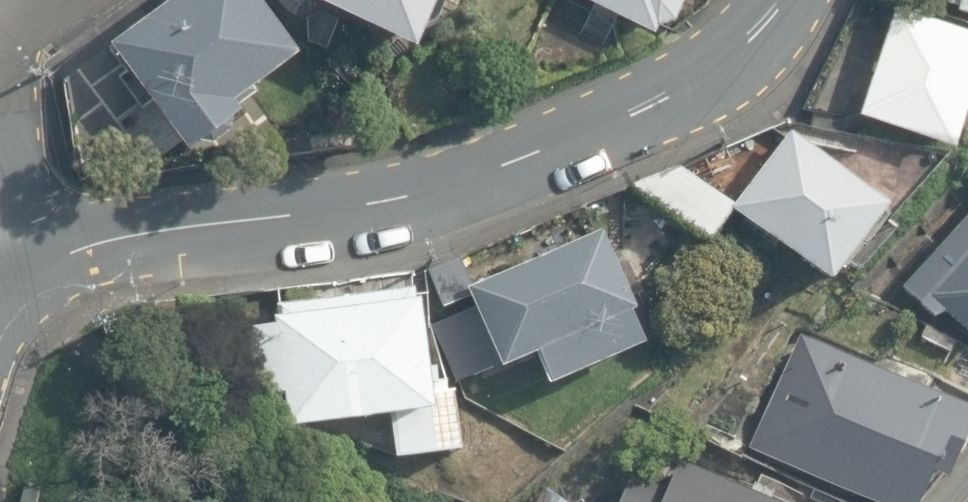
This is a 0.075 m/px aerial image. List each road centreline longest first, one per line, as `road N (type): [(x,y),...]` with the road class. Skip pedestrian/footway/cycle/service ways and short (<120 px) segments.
road 1 (residential): [(776,0),(662,96),(391,203),(151,230),(43,260)]

